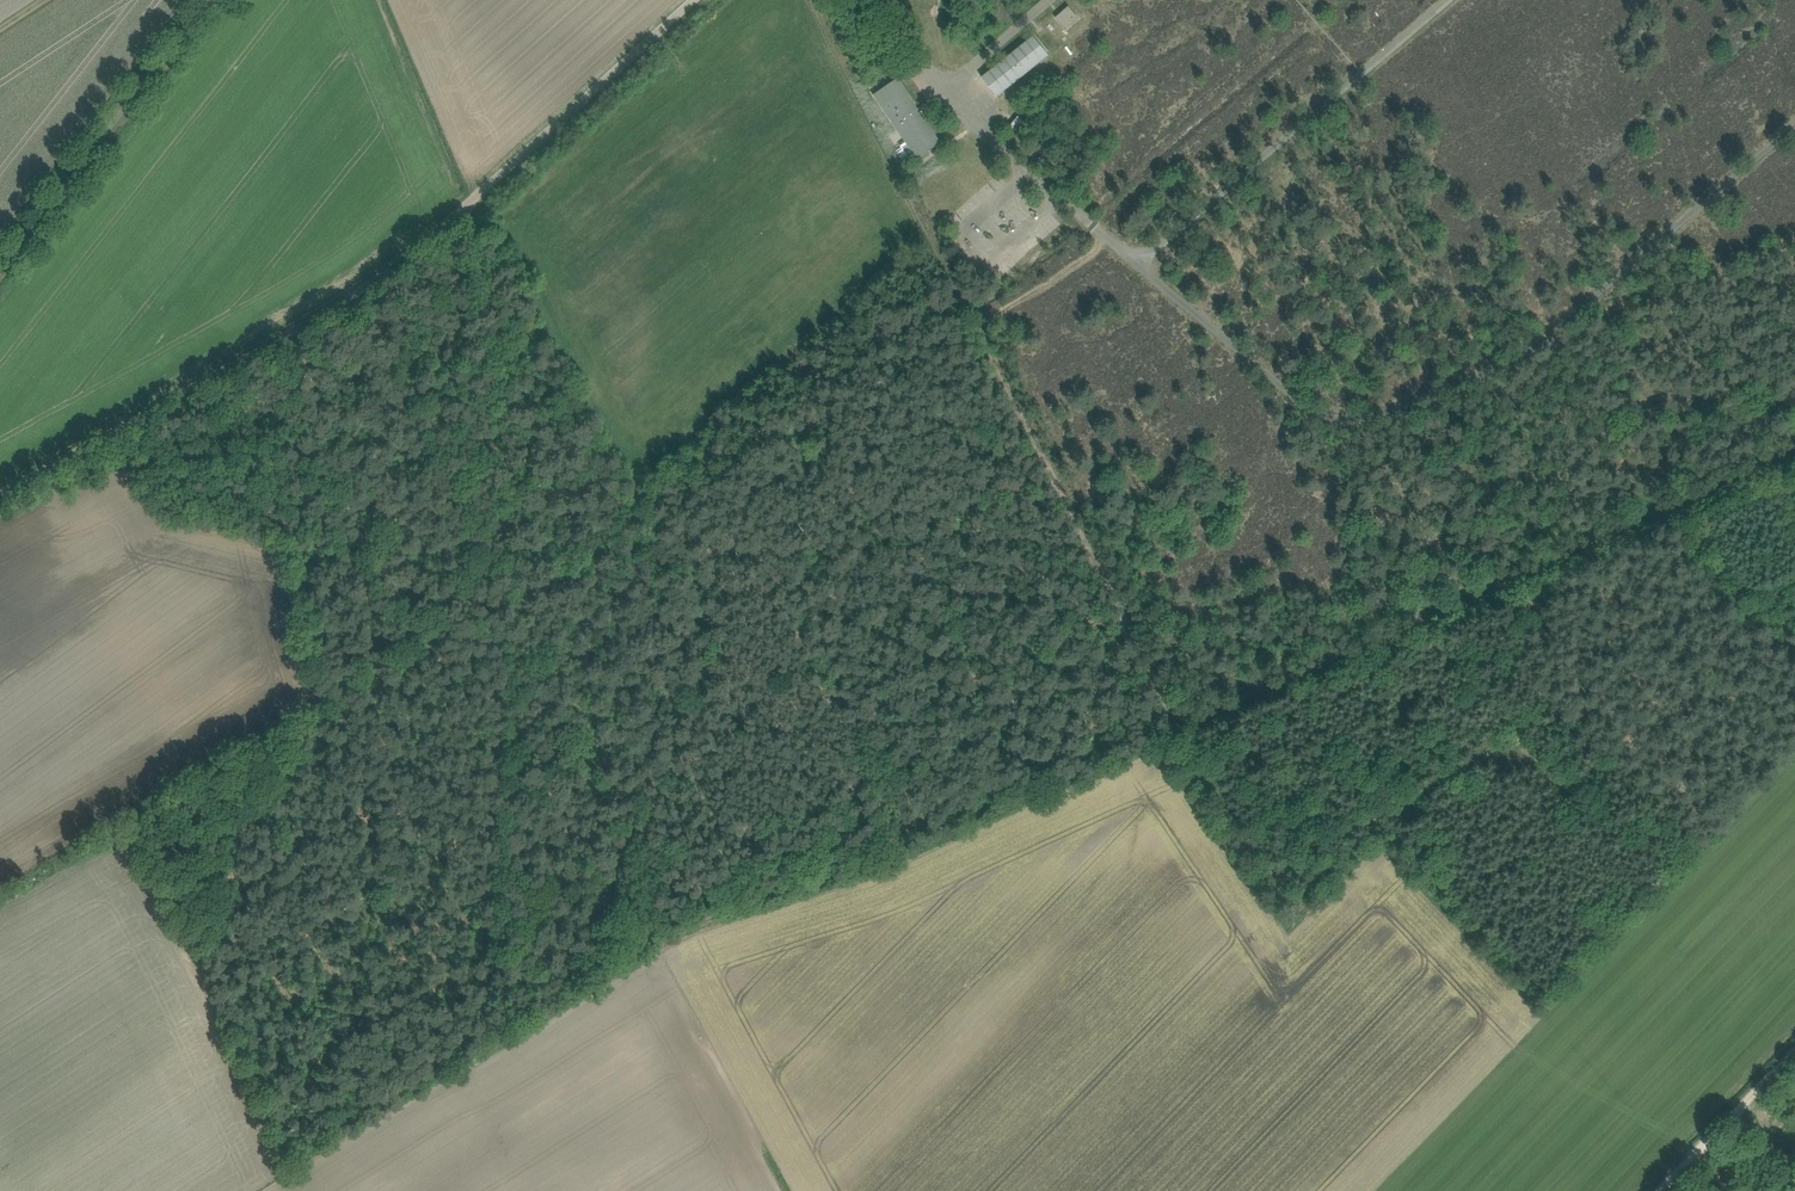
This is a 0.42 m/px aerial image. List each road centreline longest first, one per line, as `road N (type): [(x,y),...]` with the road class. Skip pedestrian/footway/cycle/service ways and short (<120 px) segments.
road 1 (unclassified): [(0,494),(380,277),(694,0)]

